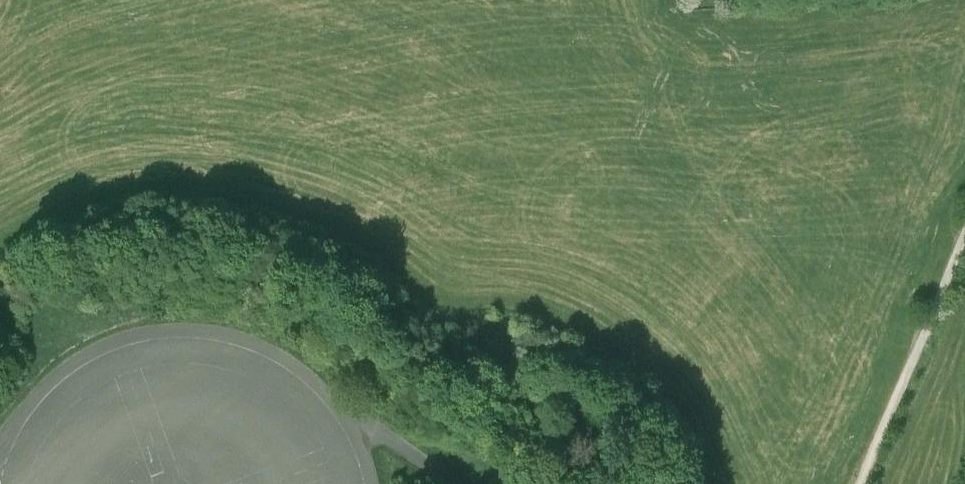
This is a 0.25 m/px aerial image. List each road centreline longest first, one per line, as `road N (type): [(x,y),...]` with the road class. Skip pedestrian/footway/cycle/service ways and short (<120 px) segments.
road 1 (track): [(964,232),(861,483)]

